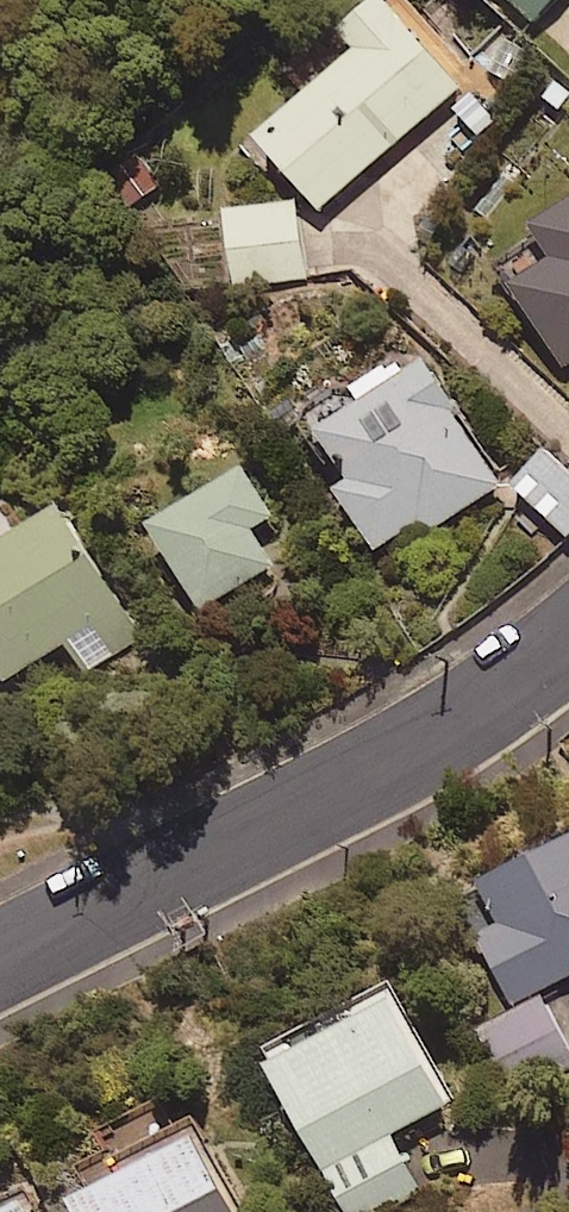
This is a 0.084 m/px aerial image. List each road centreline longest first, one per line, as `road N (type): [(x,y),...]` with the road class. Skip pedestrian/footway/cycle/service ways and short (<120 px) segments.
road 1 (residential): [(568,642),(473,715),(0,957)]

